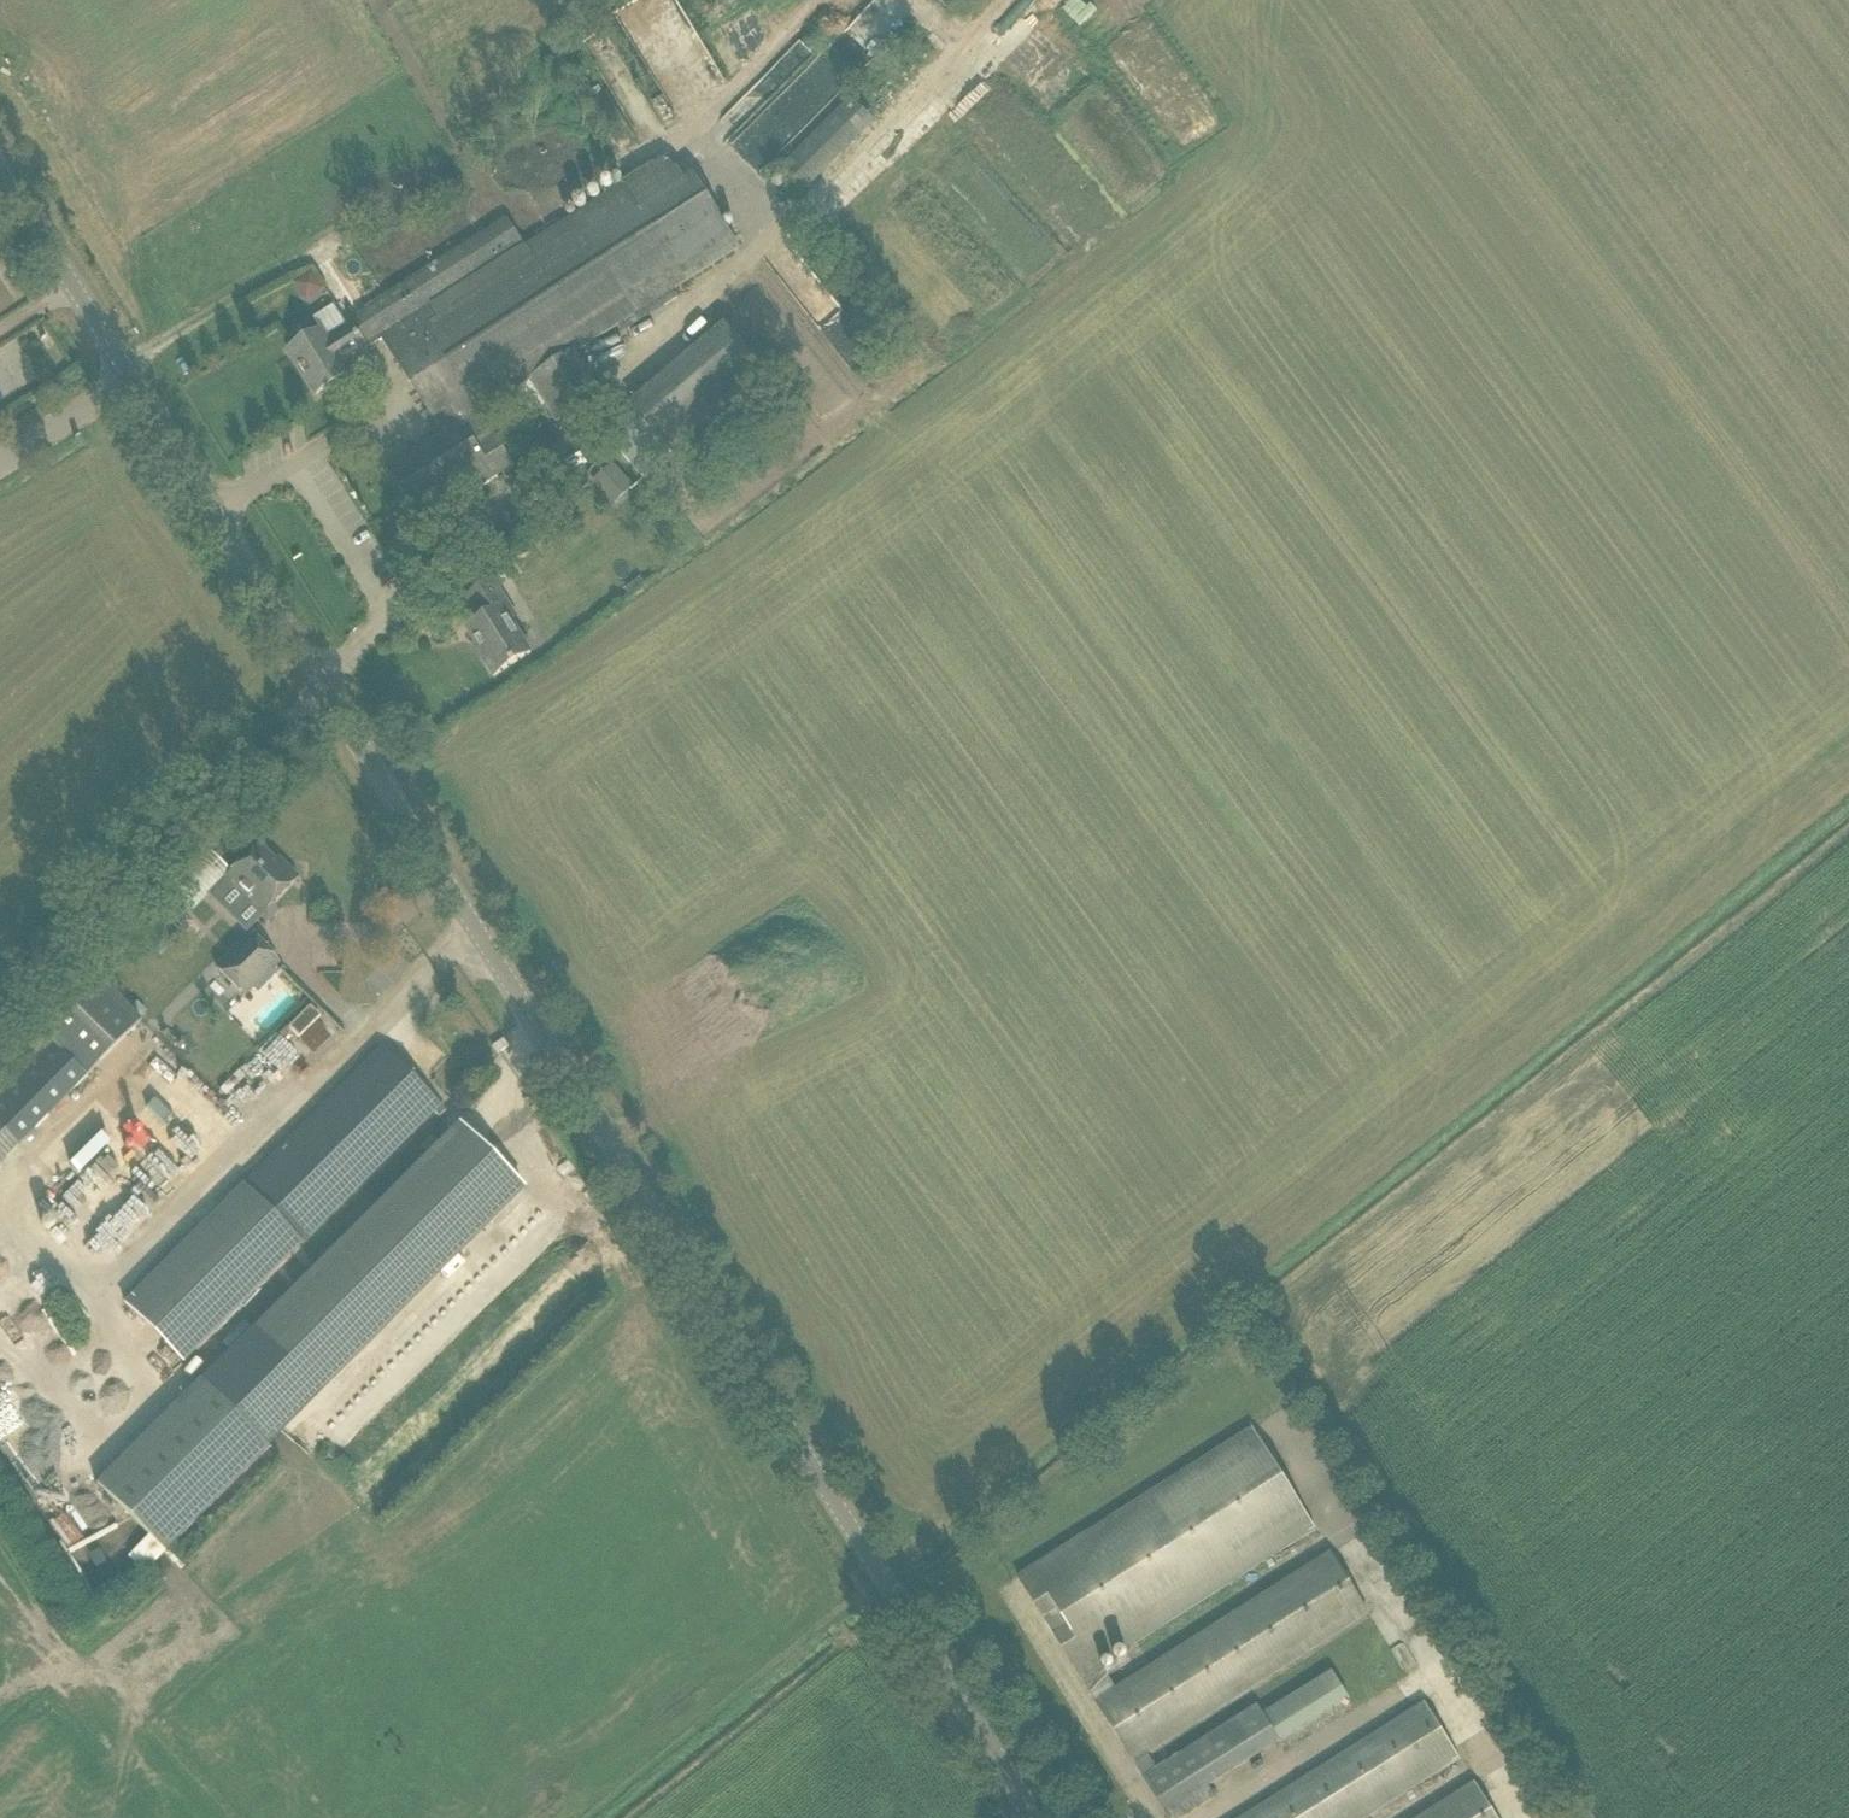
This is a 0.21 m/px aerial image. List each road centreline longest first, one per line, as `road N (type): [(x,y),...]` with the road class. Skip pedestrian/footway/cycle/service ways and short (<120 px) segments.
road 1 (unclassified): [(1035,1817),(0,176)]
road 2 (track): [(0,1003),(321,683)]
road 3 (track): [(124,366),(316,252),(354,300)]

